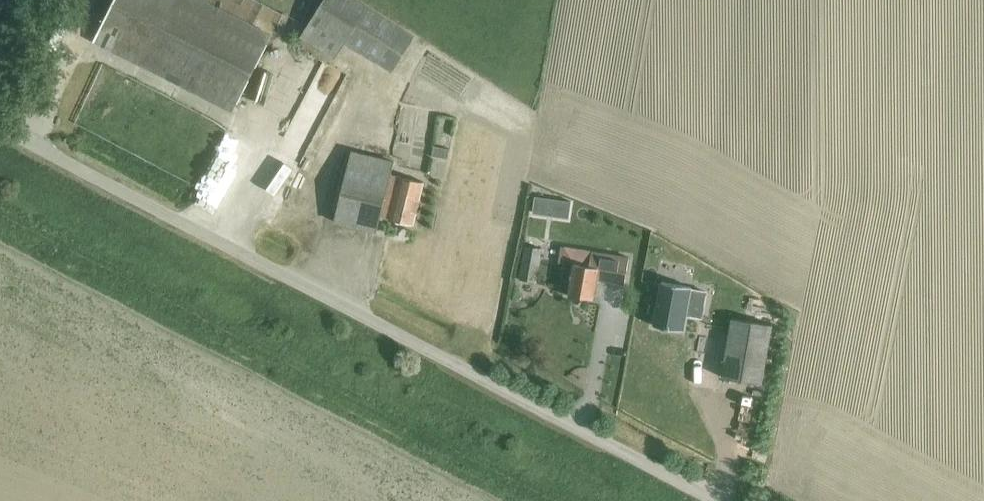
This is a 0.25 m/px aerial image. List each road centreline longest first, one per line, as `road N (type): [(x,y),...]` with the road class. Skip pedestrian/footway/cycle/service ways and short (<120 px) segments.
road 1 (unclassified): [(712,500),(0,130)]

